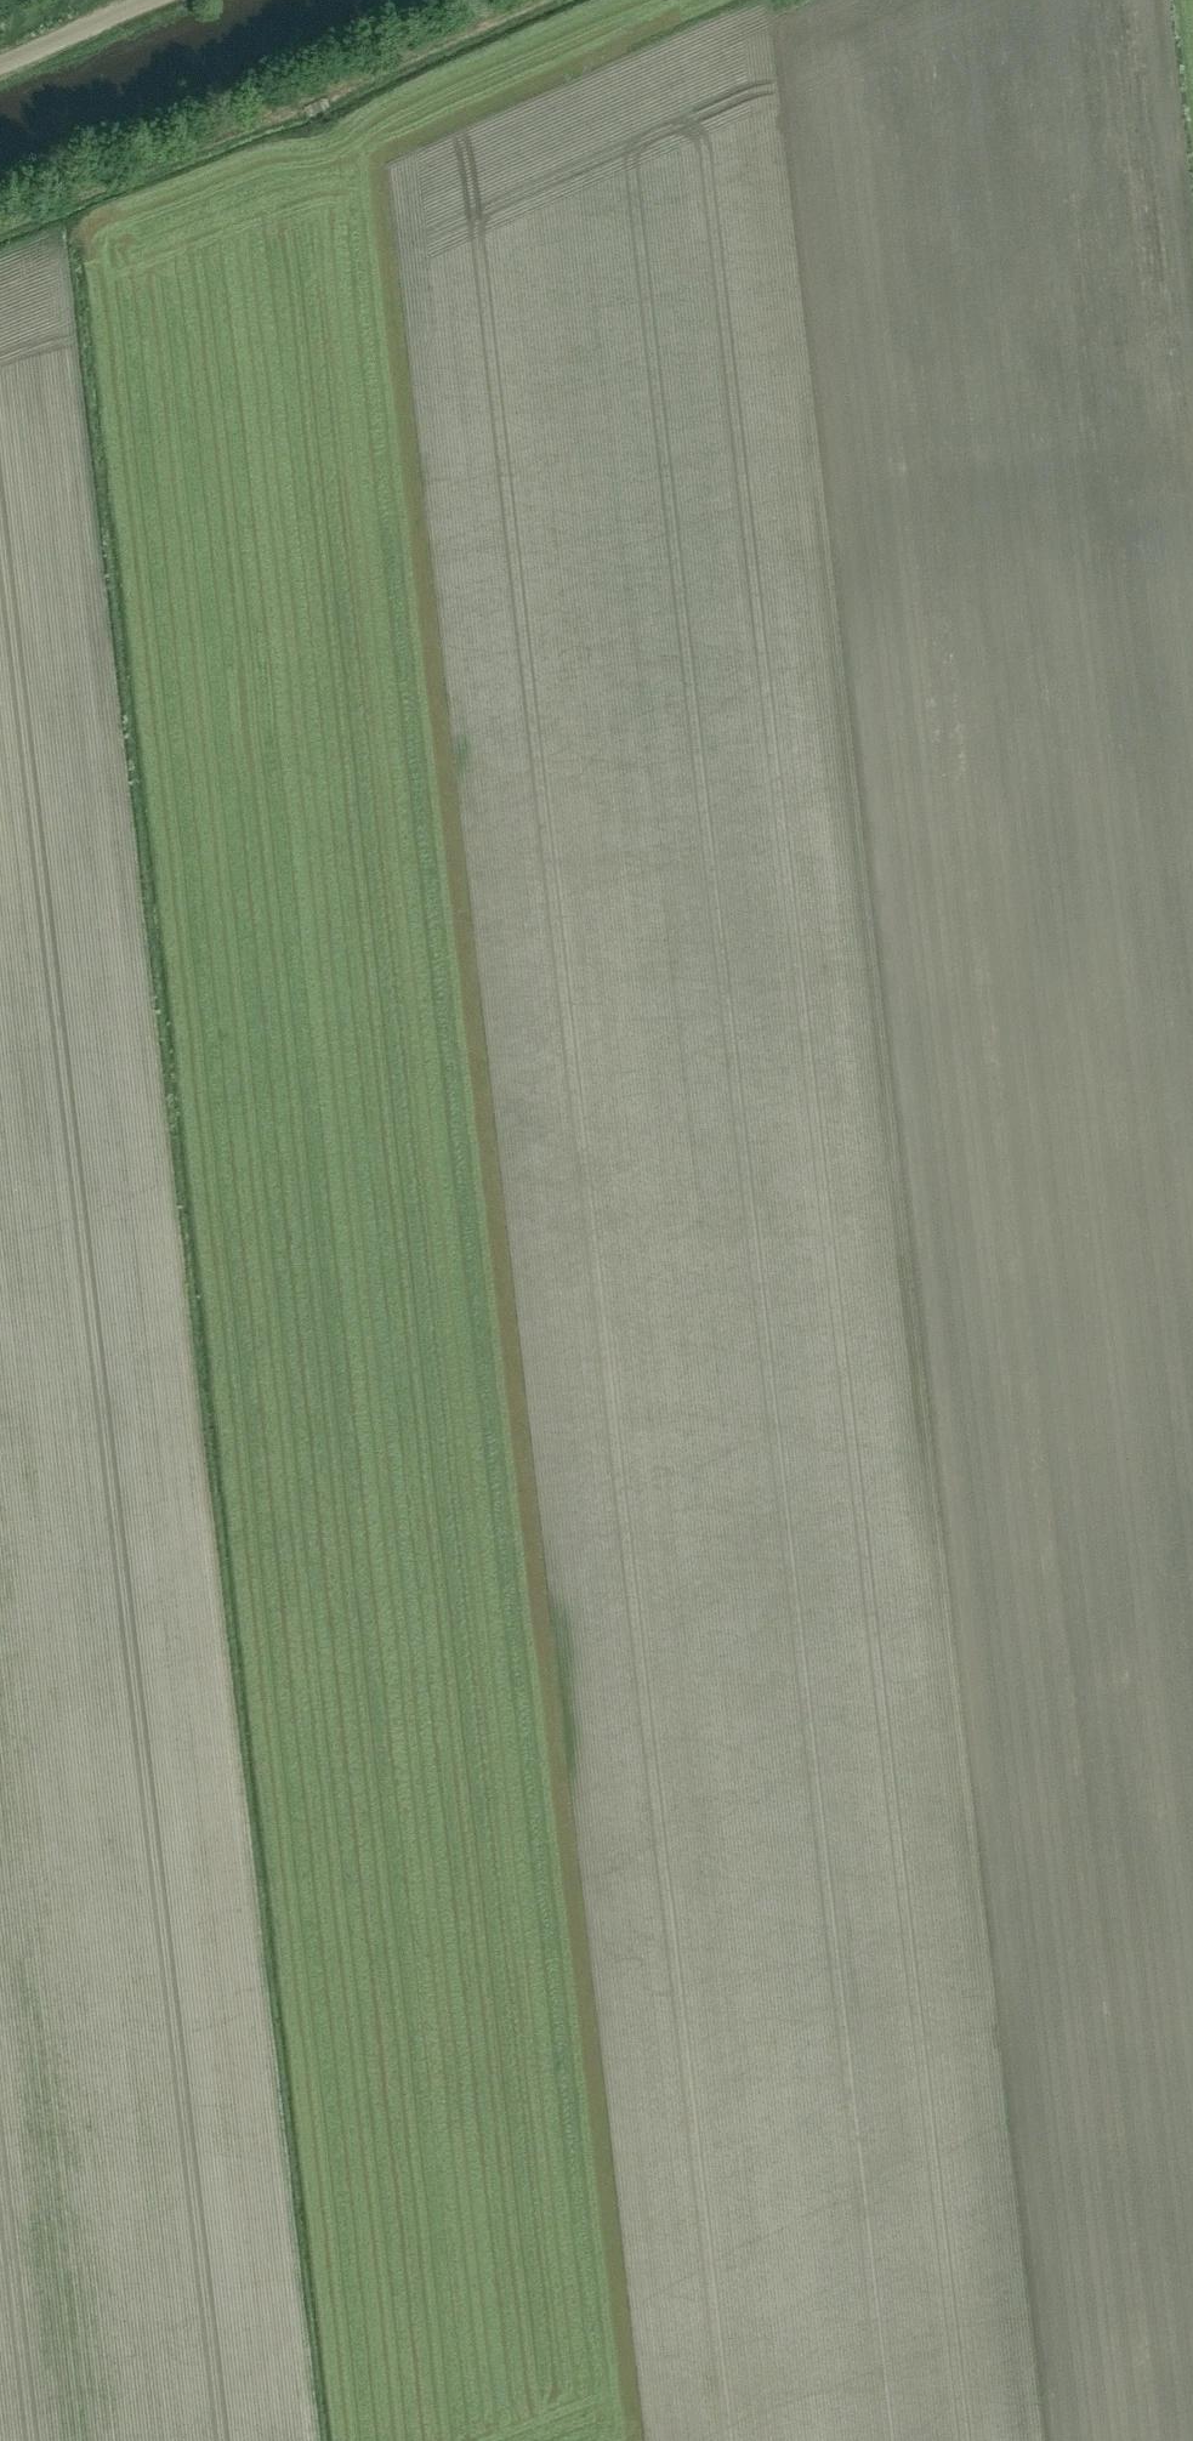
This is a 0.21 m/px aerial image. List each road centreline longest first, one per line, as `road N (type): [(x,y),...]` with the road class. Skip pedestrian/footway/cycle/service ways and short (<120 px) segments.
road 1 (unclassified): [(0,65),(152,0)]

